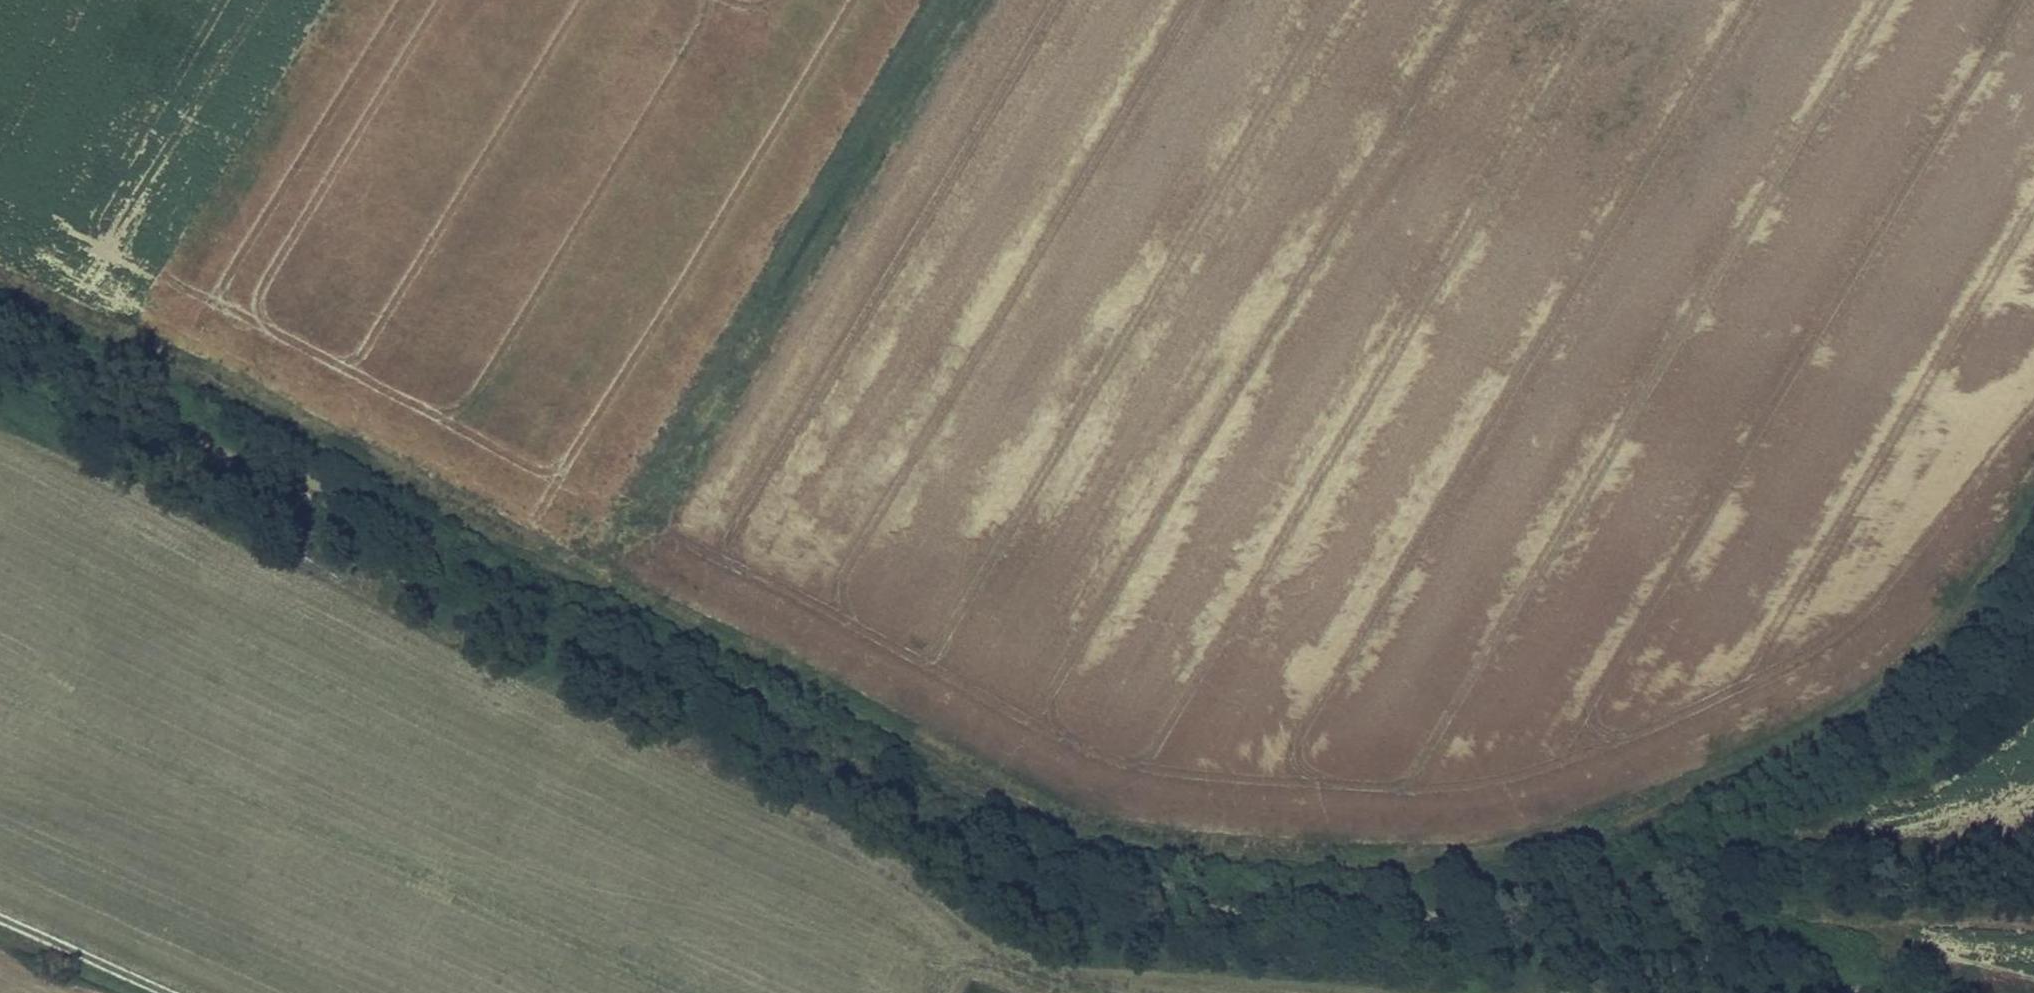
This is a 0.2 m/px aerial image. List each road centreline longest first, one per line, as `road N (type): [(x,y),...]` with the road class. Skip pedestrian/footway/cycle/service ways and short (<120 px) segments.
road 1 (track): [(168,992),(0,920)]

